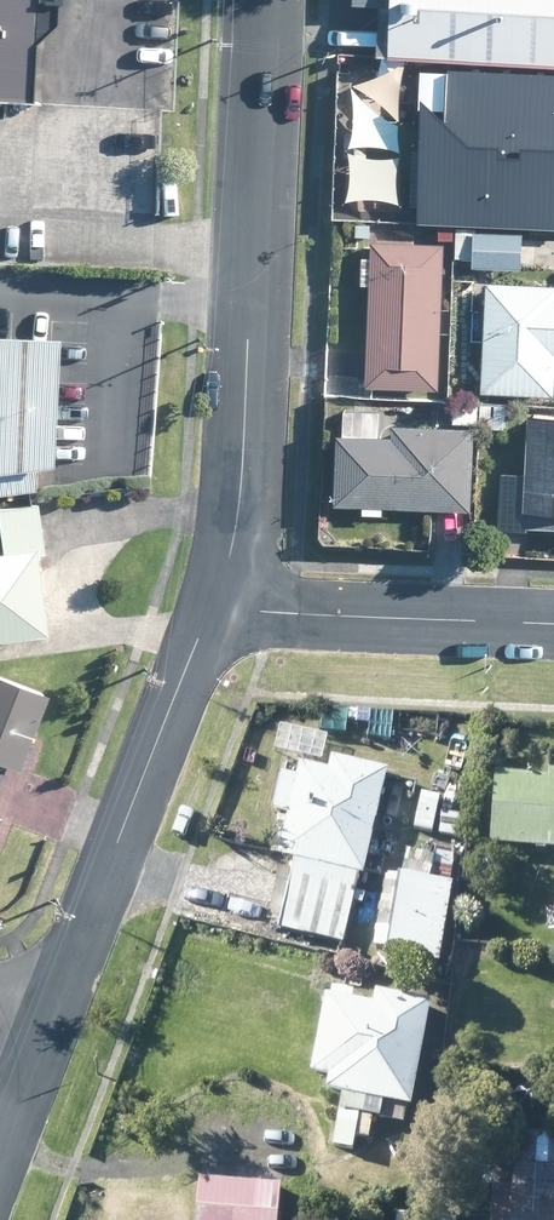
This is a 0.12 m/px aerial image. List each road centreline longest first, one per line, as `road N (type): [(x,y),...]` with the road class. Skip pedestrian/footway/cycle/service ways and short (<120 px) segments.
road 1 (residential): [(219,612),(249,407),(266,0)]
road 2 (residential): [(48,1036),(219,612)]
road 3 (residential): [(553,625),(219,612)]
road 4 (residential): [(0,1161),(48,1036)]

